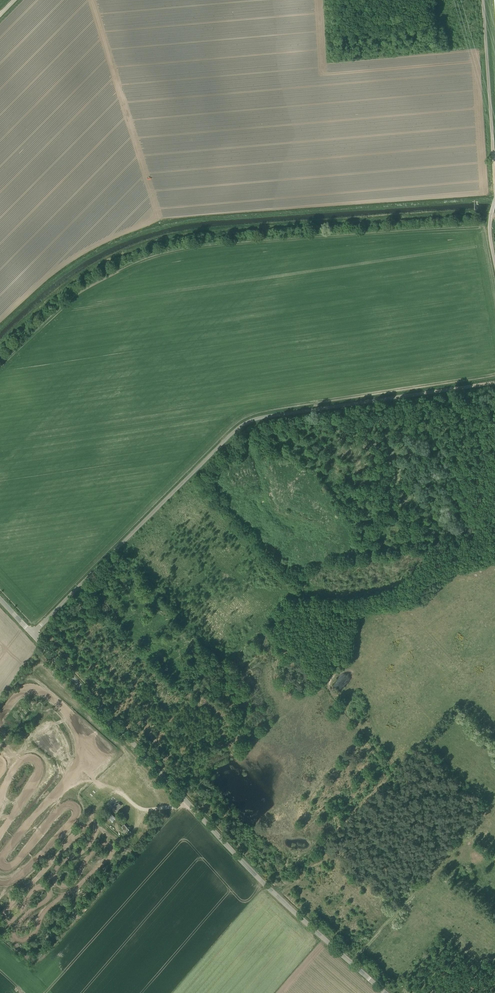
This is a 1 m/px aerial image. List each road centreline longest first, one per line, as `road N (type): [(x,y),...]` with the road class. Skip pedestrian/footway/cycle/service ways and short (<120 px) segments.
road 1 (unclassified): [(30,633),(240,426),(494,382)]
road 2 (unclassified): [(383,992),(296,917),(30,633)]
road 3 (unclassified): [(494,159),(483,0)]
road 4 (track): [(410,899),(491,807)]

